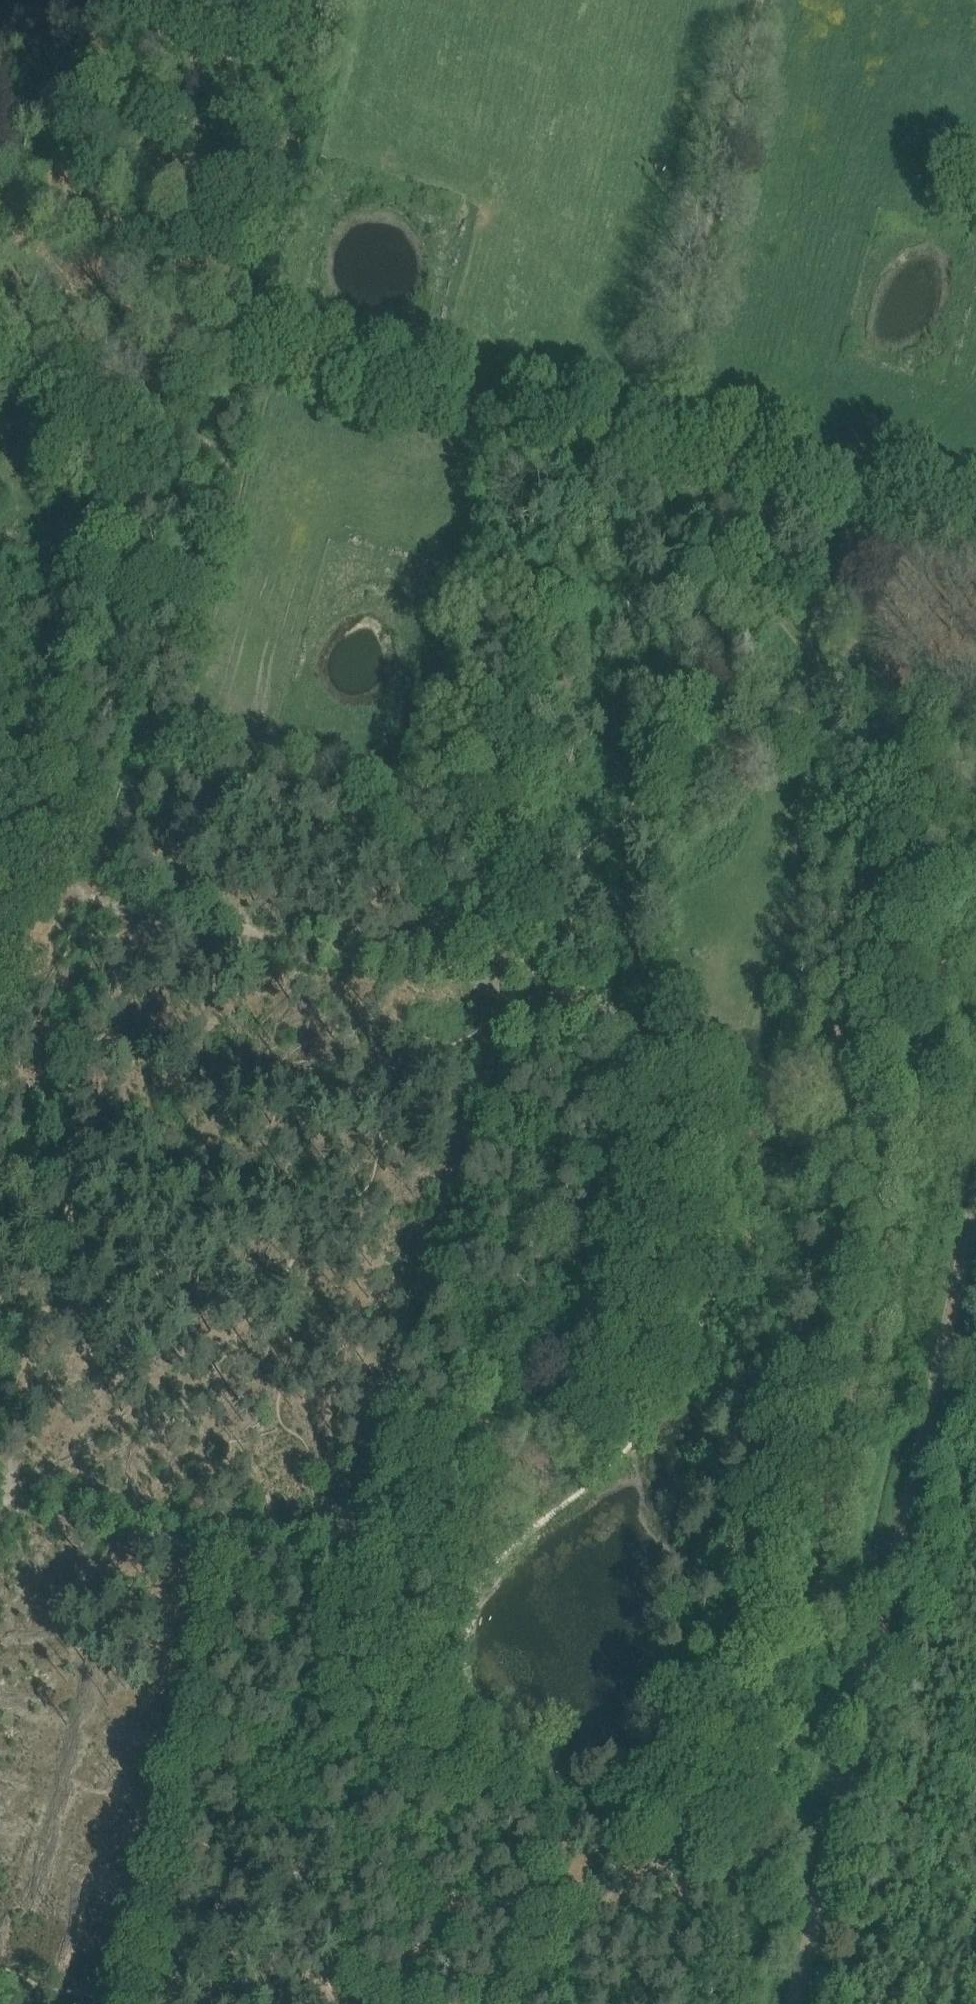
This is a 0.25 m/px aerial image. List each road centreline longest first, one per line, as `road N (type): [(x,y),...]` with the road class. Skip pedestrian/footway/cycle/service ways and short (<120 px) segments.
road 1 (track): [(0,283),(122,310)]

